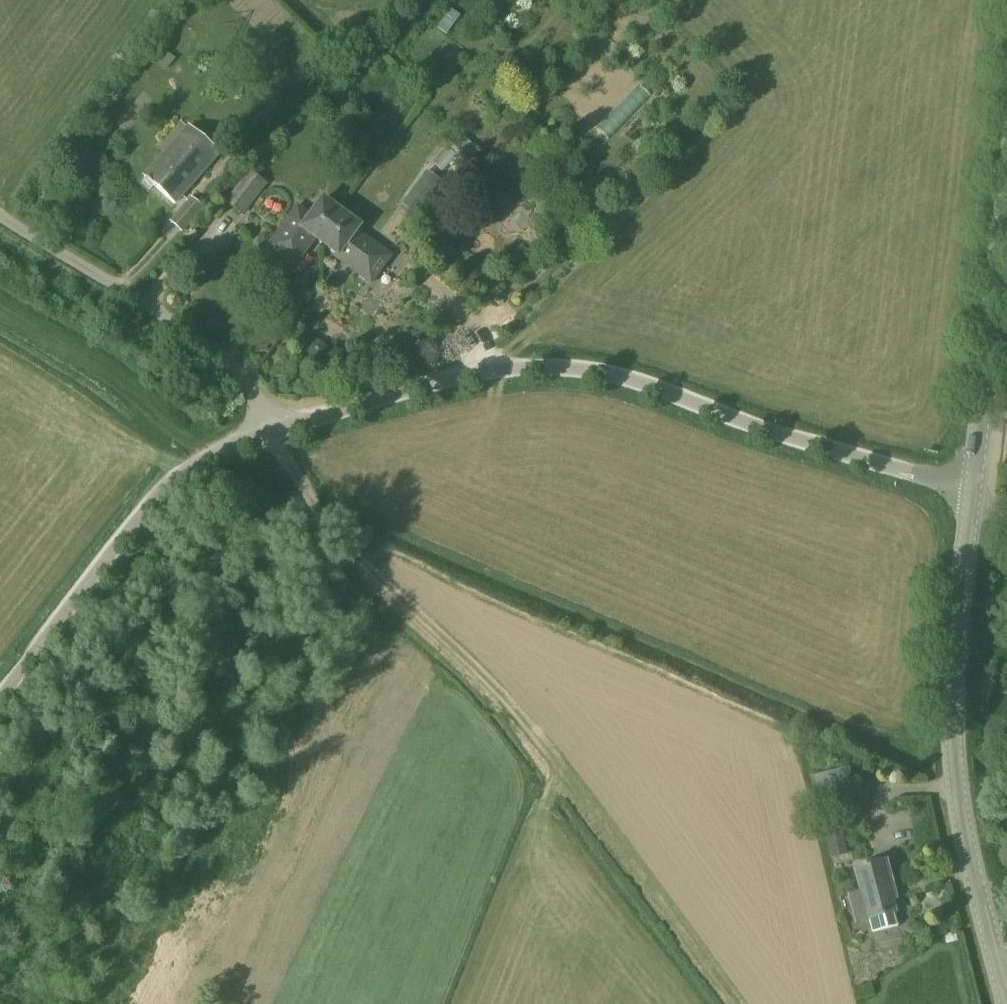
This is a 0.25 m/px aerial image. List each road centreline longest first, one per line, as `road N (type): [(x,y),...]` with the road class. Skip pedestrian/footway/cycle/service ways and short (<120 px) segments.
road 1 (track): [(736,1003),(474,664),(355,559),(273,432)]
road 2 (unclassified): [(975,486),(817,446),(592,372),(505,369),(273,432)]
road 3 (secondary): [(1006,1003),(955,786),(954,691),(975,486)]
road 4 (unclassified): [(0,705),(150,504),(209,457),(273,432)]
road 5 (unclassified): [(273,432),(238,368),(0,214)]
road 6 (secondary): [(975,486),(1006,209)]
road 7 (track): [(0,320),(209,457)]

